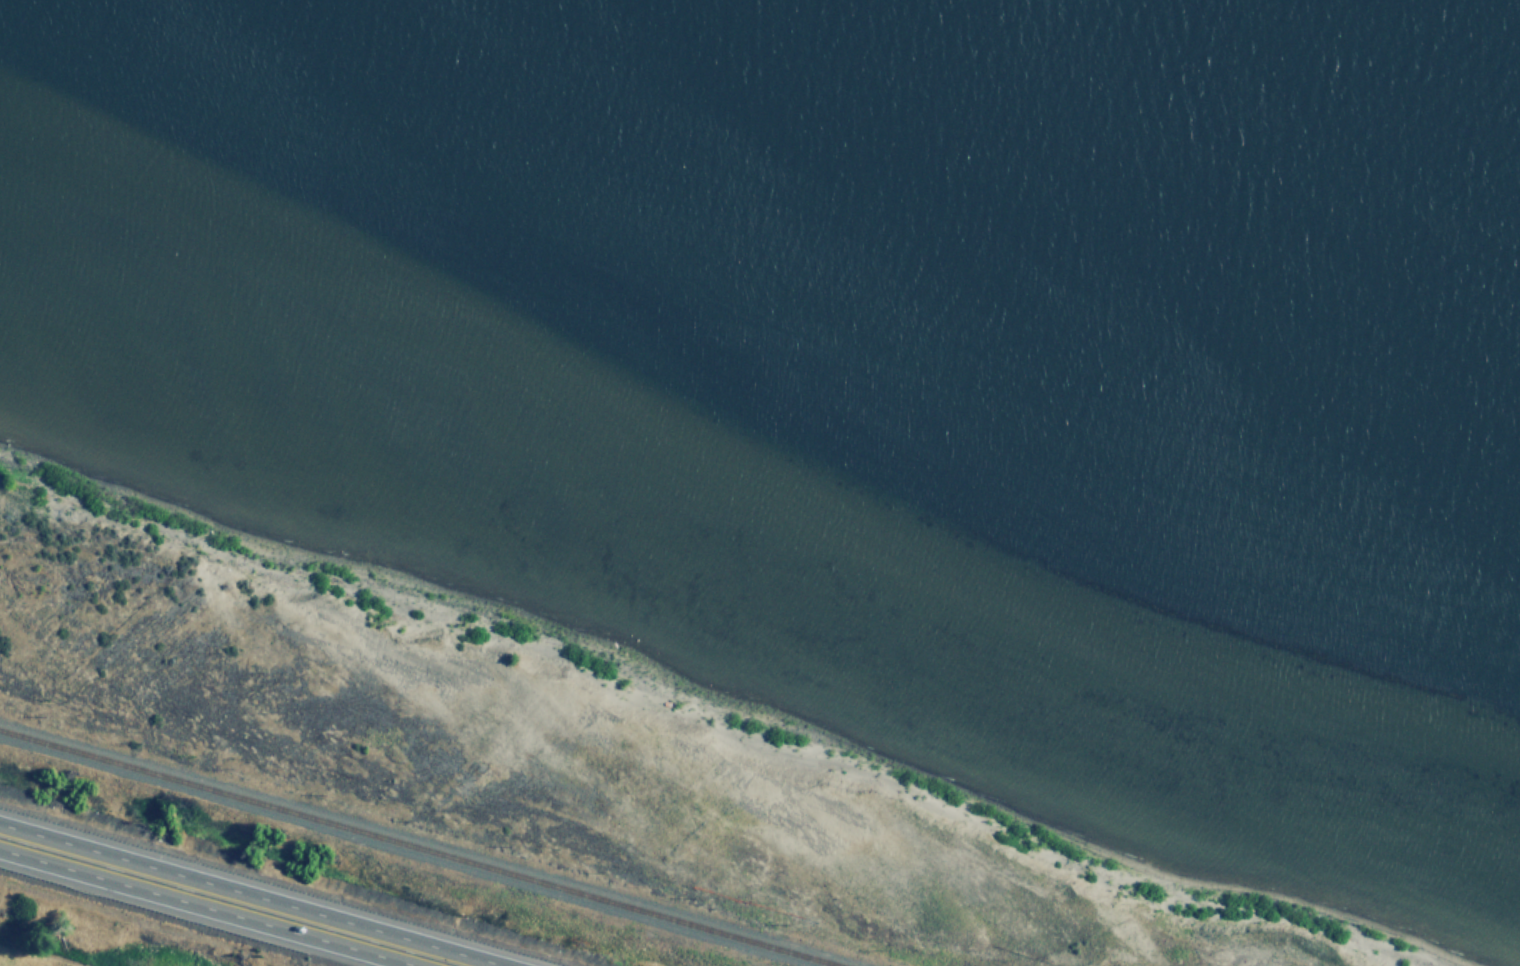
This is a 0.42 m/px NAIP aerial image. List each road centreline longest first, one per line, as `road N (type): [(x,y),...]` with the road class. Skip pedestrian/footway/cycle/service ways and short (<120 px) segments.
road 1 (motorway): [(514,965),(0,820)]
road 2 (motorway): [(0,850),(408,965)]

